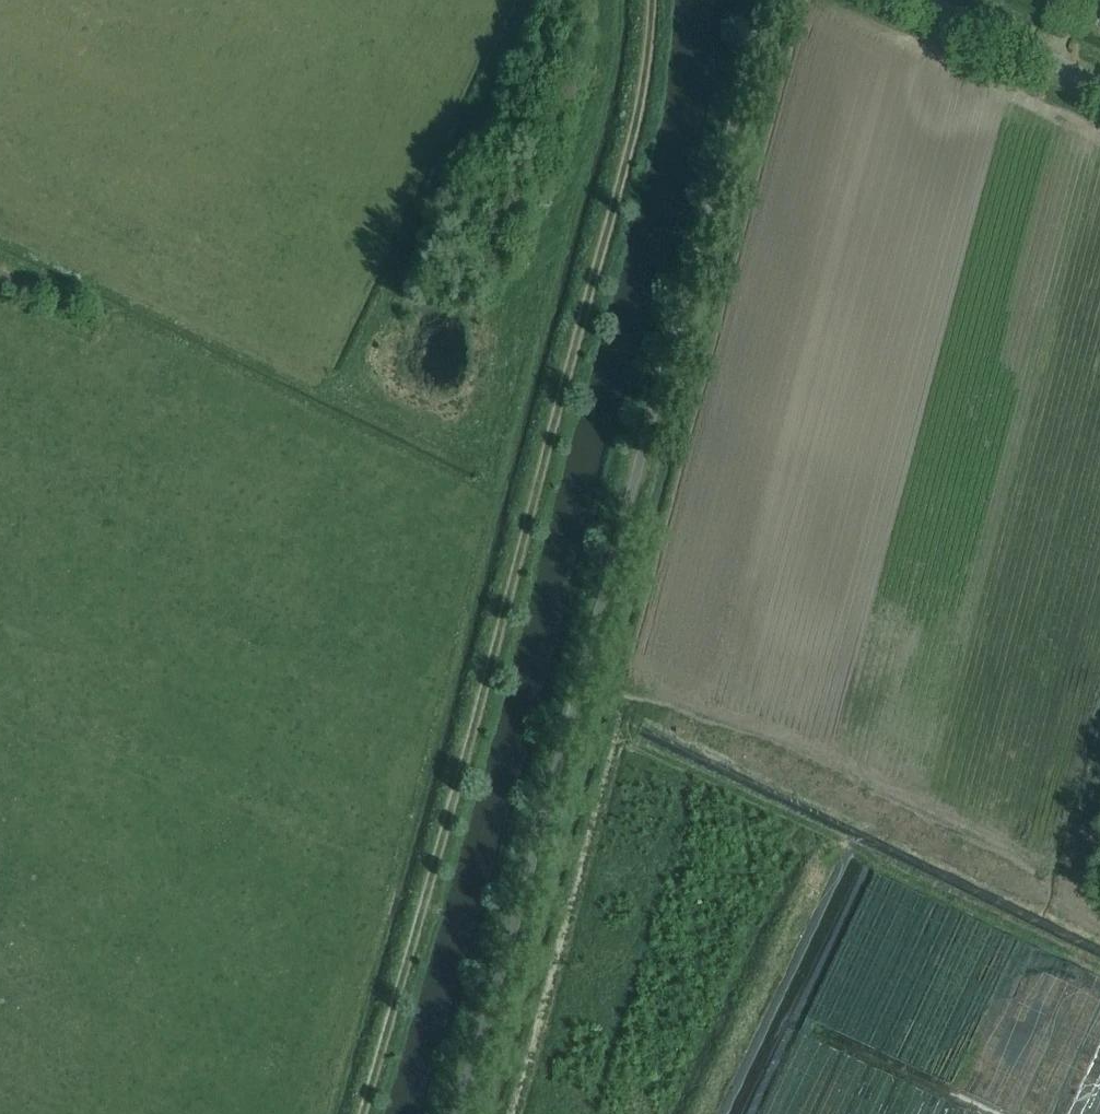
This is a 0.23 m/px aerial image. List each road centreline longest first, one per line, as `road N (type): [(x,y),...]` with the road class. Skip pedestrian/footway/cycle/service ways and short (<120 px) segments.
road 1 (track): [(348,1113),(643,88),(649,0)]
road 2 (unclassified): [(1099,85),(921,0)]

